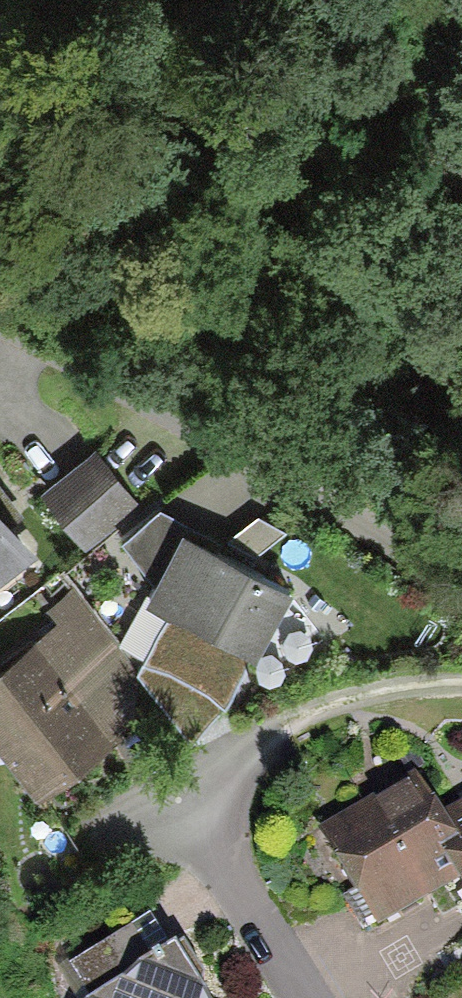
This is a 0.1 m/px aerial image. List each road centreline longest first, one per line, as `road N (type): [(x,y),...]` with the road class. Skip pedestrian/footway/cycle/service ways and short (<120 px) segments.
road 1 (residential): [(461,601),(245,452),(115,375),(0,328)]
road 2 (residential): [(306,997),(188,811),(232,765),(281,732),(405,693),(461,690)]
road 3 (track): [(0,30),(179,121),(461,182)]

